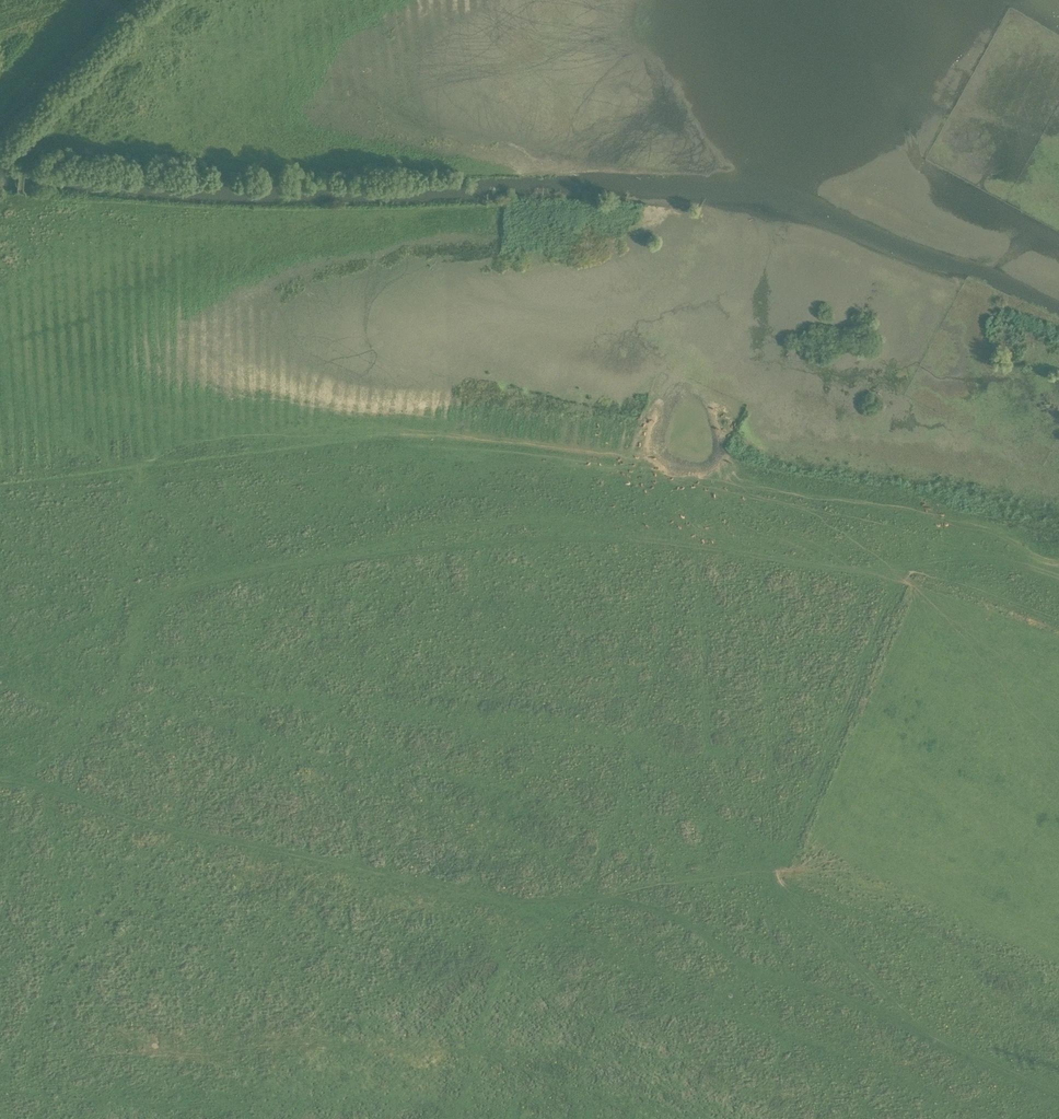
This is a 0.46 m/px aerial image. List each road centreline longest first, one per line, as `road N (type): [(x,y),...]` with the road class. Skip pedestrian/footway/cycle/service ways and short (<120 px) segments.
road 1 (track): [(19,206),(24,161),(45,126),(173,0)]
road 2 (track): [(0,89),(91,4),(111,2),(142,27)]

